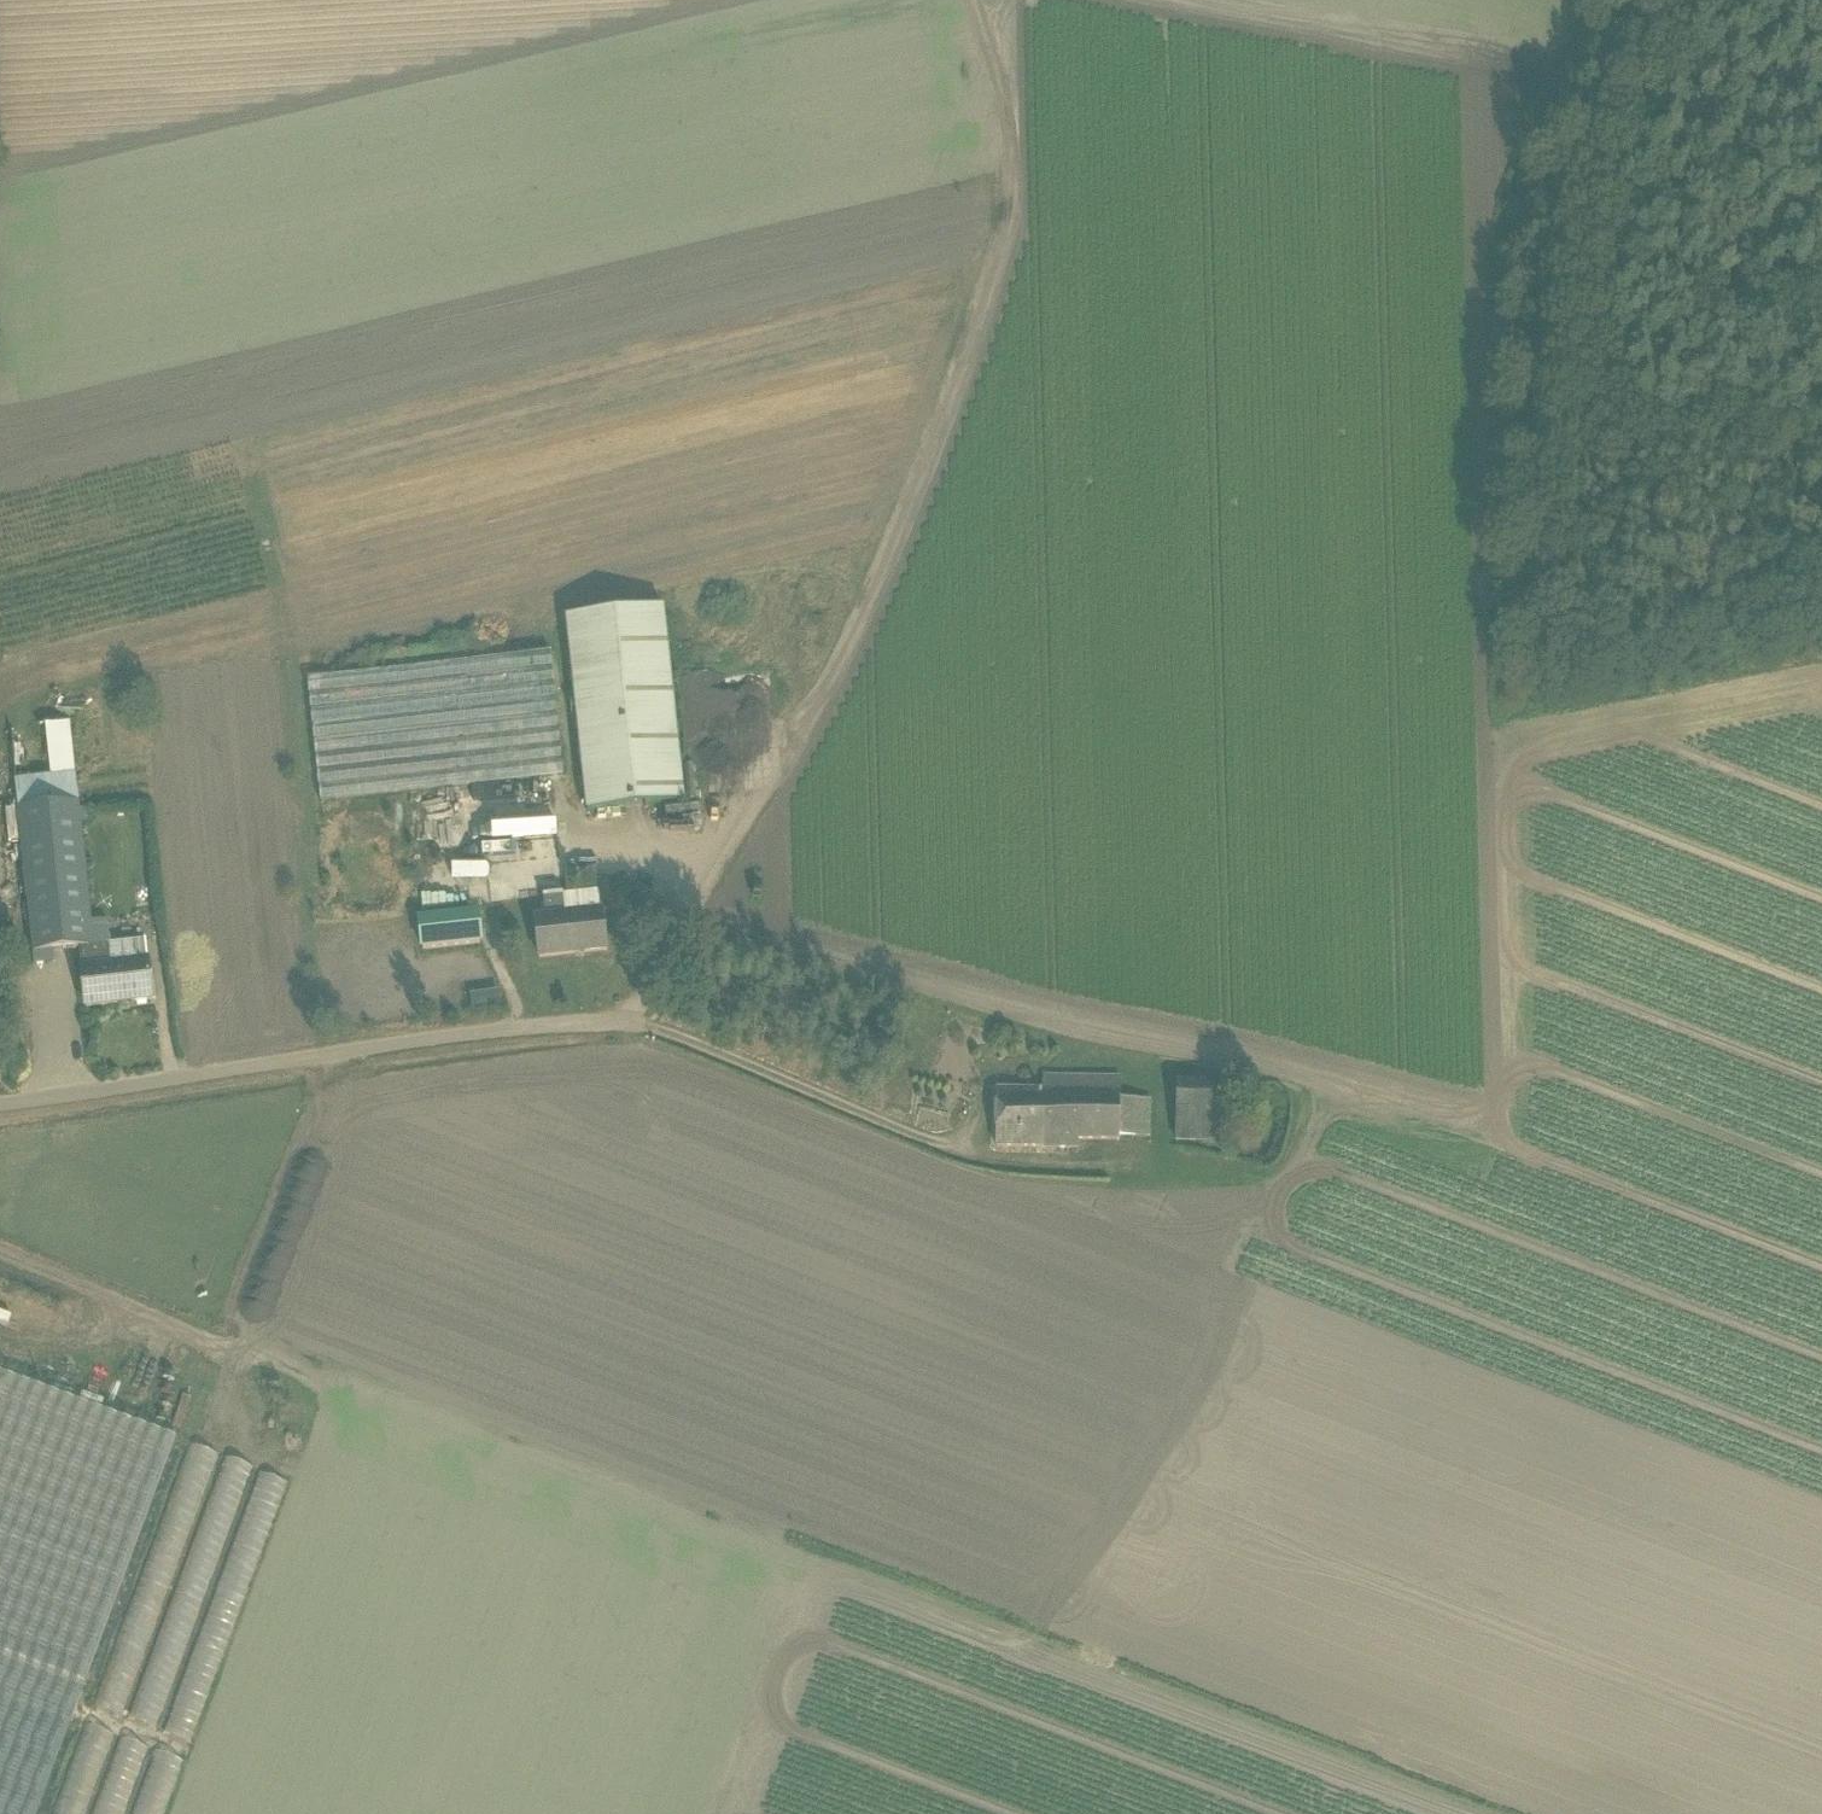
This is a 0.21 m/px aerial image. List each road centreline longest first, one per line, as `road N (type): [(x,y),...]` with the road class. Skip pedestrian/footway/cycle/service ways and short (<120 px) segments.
road 1 (track): [(635,1021),(810,716),(958,365),(983,282),(993,179),(980,0)]
road 2 (unclassified): [(0,1099),(521,1026),(635,1021)]
road 3 (track): [(635,1021),(965,1150)]

